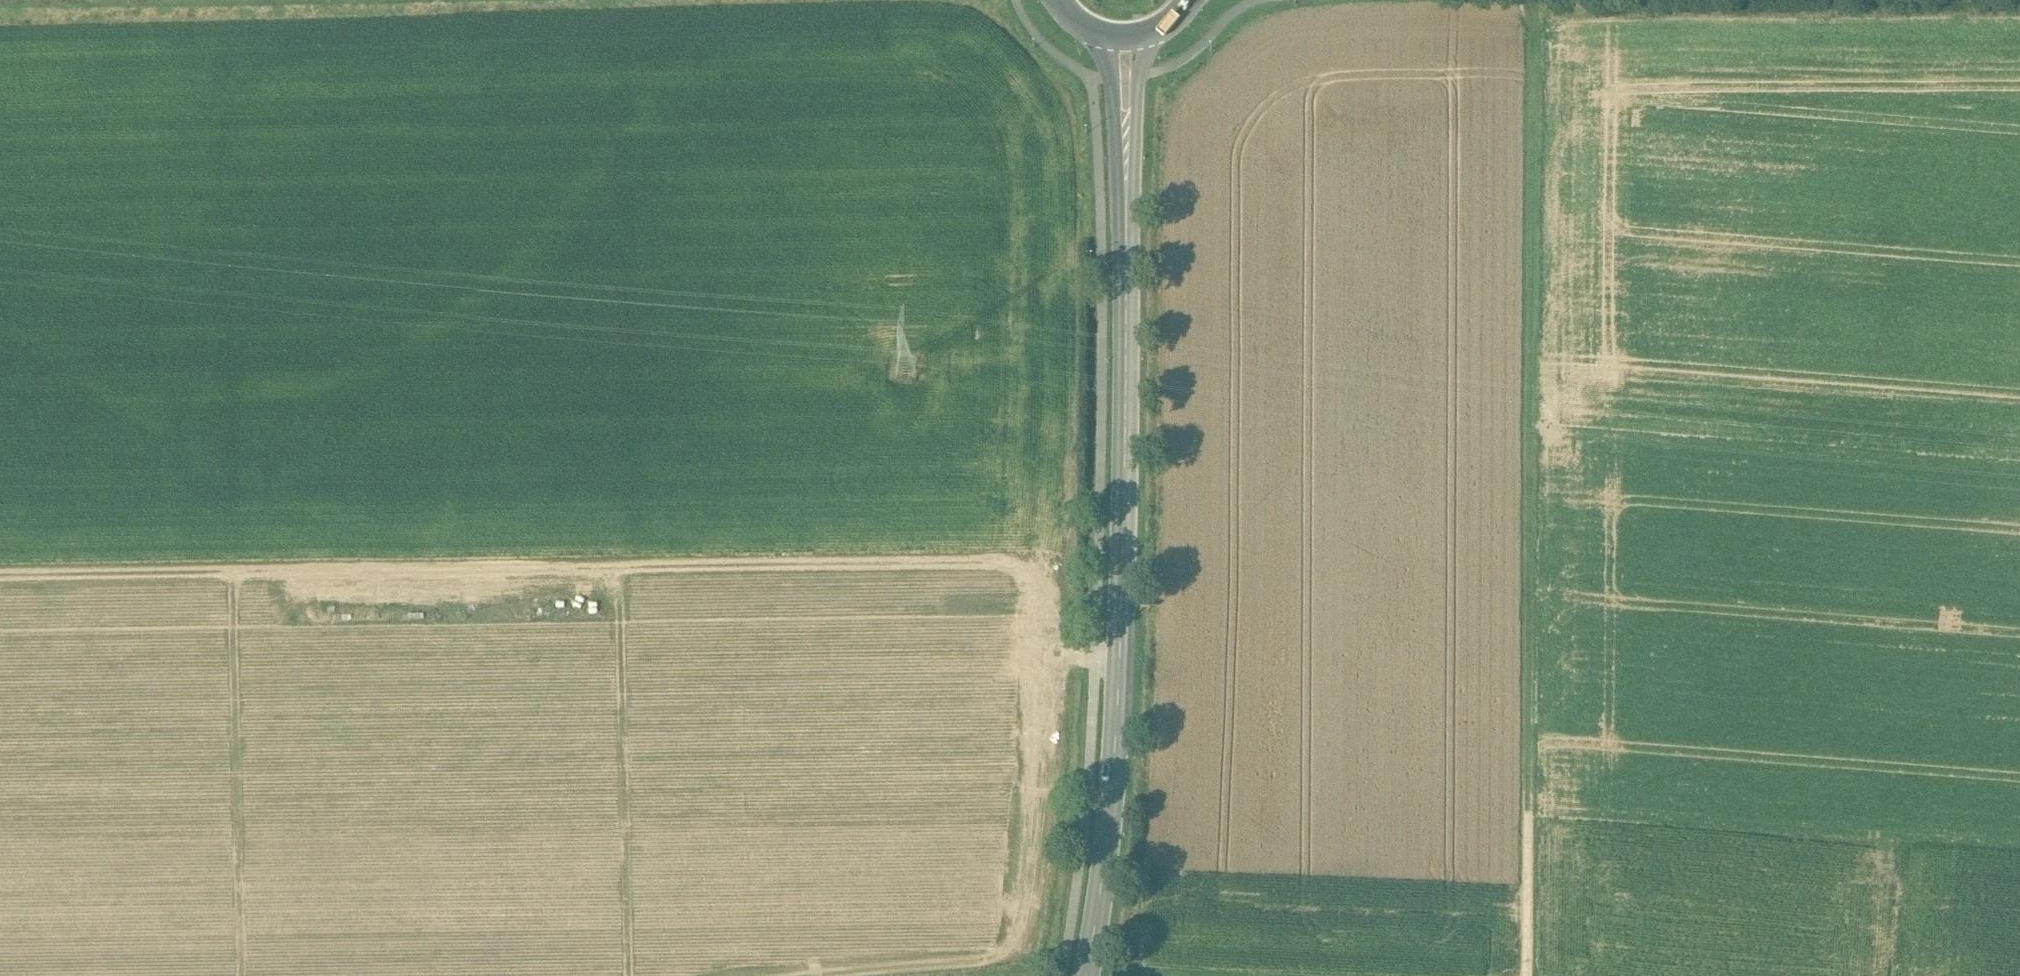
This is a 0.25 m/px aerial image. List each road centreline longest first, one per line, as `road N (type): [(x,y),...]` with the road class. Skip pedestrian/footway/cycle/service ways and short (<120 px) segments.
road 1 (track): [(1531,975),(1538,11)]
road 2 (secondary): [(1083,975),(1123,697),(1135,484),(1130,37)]

